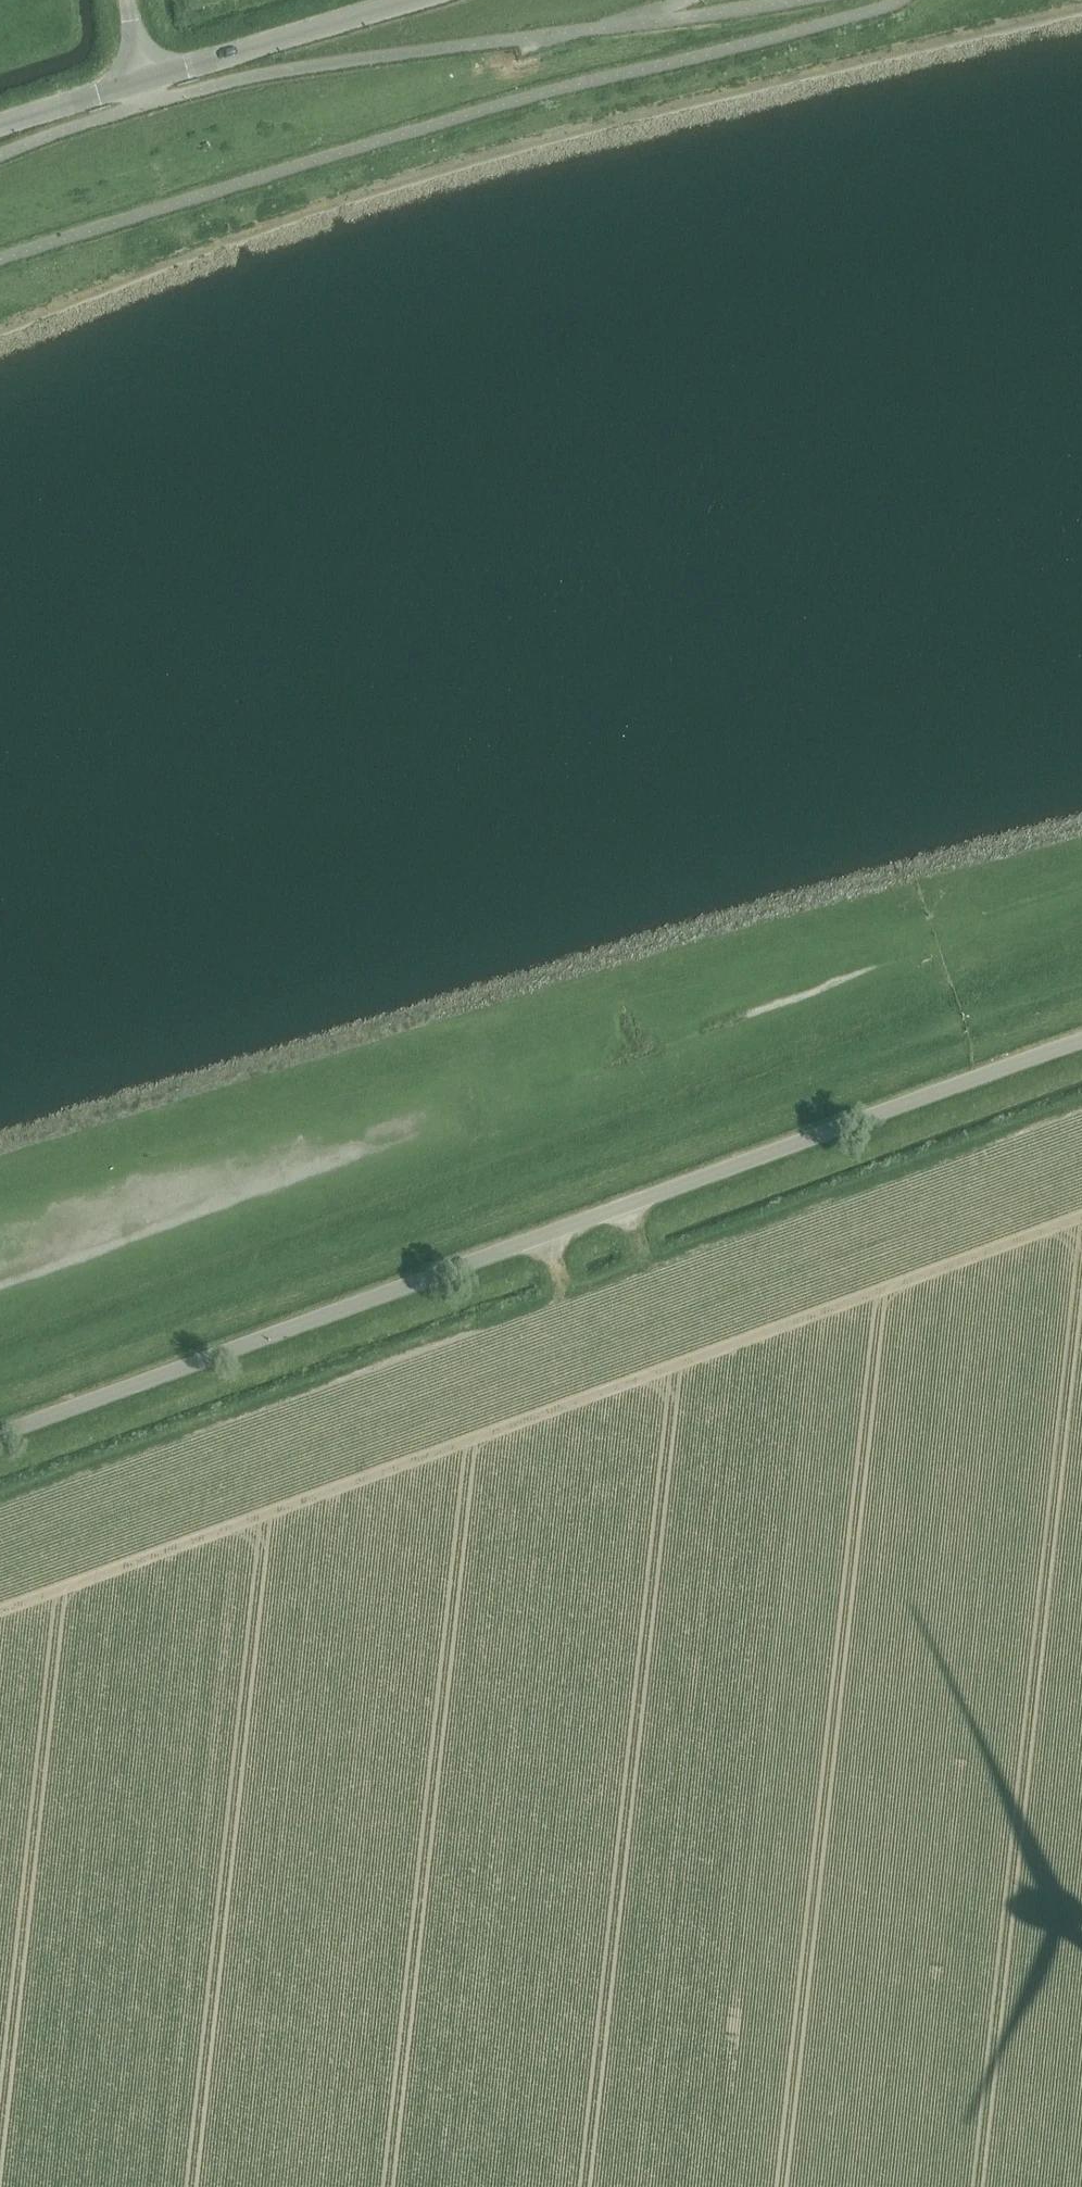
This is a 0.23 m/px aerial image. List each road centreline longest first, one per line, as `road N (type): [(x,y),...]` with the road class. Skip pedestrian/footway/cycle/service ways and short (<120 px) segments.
road 1 (unclassified): [(1081,1043),(0,1434)]
road 2 (tertiary): [(141,83),(416,0)]
road 3 (tertiary): [(0,128),(141,83)]

